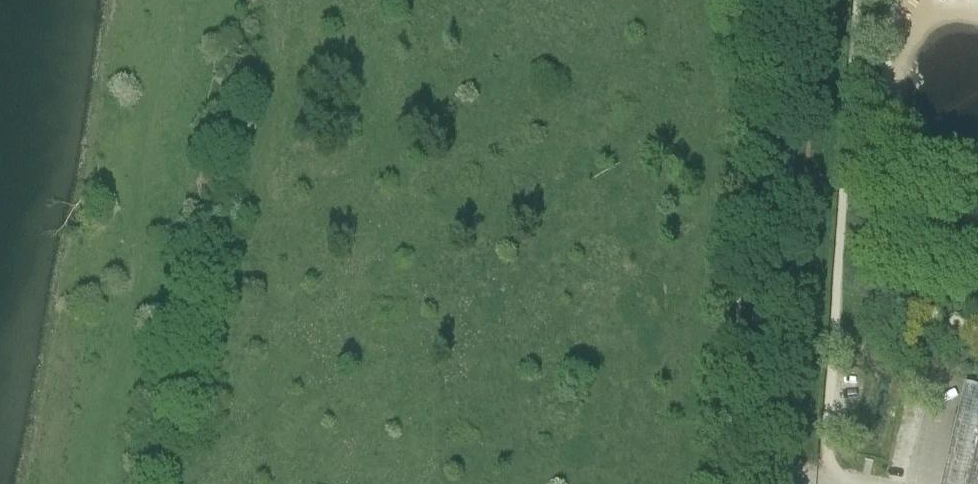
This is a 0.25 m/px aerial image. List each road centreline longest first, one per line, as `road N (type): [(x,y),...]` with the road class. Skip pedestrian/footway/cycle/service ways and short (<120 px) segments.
road 1 (tertiary): [(759,483),(790,0)]

